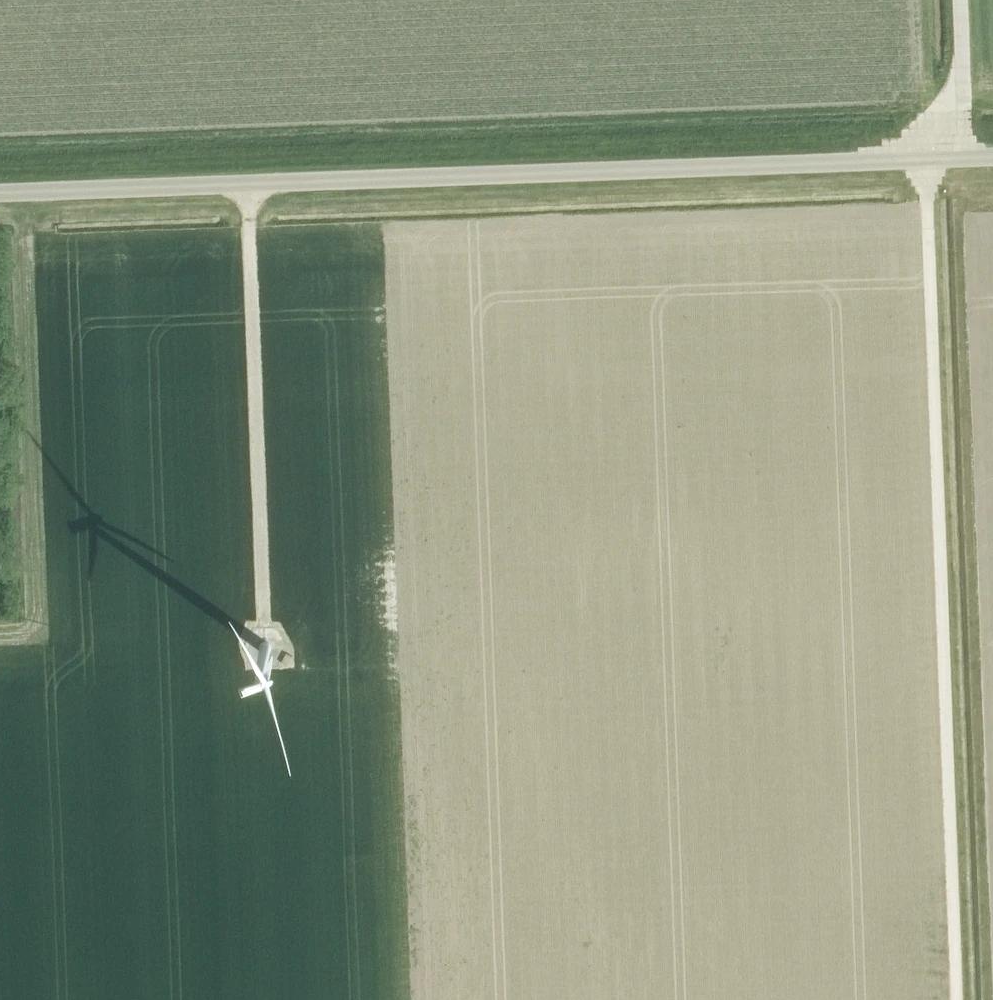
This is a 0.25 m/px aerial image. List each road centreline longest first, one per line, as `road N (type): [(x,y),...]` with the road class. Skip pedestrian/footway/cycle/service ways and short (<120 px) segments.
road 1 (track): [(957,999),(924,159),(962,68),(959,0)]
road 2 (unclassified): [(0,193),(992,157)]

